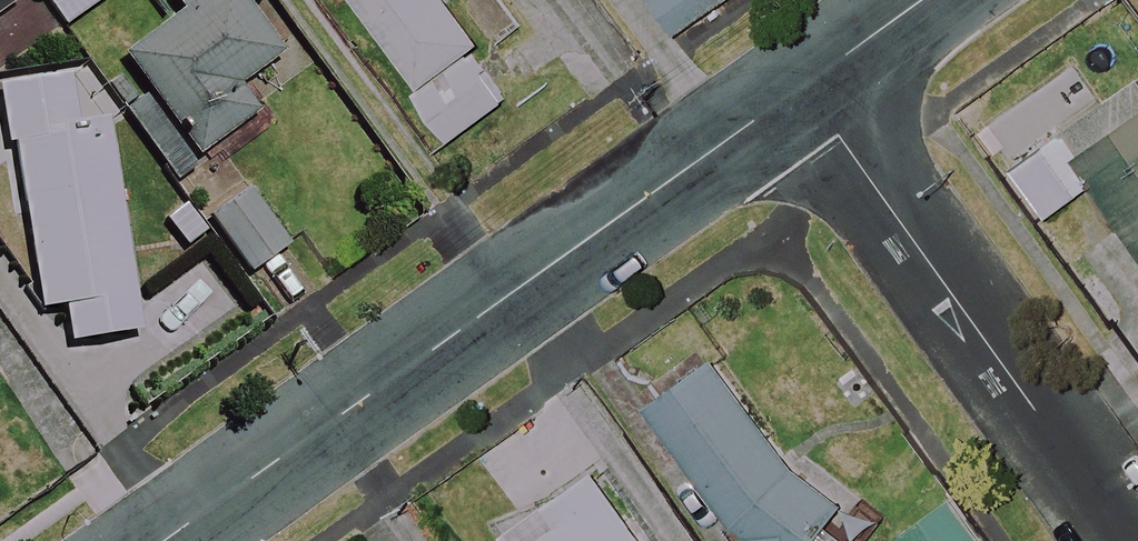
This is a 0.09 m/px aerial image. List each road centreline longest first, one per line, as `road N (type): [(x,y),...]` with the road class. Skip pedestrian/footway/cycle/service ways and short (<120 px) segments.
road 1 (residential): [(164,540),(803,87)]
road 2 (residential): [(1128,540),(803,87)]
road 3 (residential): [(803,87),(925,0)]

